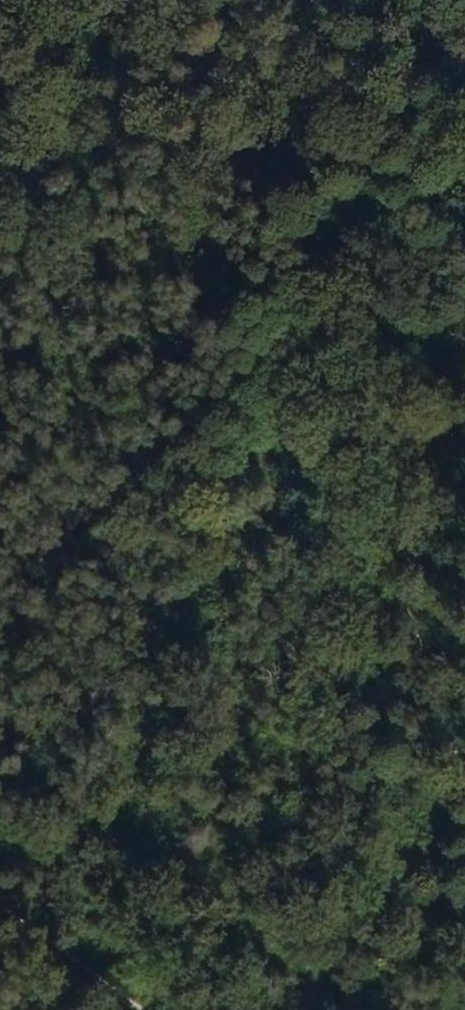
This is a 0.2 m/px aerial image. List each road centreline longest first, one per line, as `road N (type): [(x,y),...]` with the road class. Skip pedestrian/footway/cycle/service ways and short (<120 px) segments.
road 1 (track): [(464,749),(424,666),(308,0)]
road 2 (track): [(318,58),(0,521)]
road 3 (track): [(165,1009),(0,889)]

